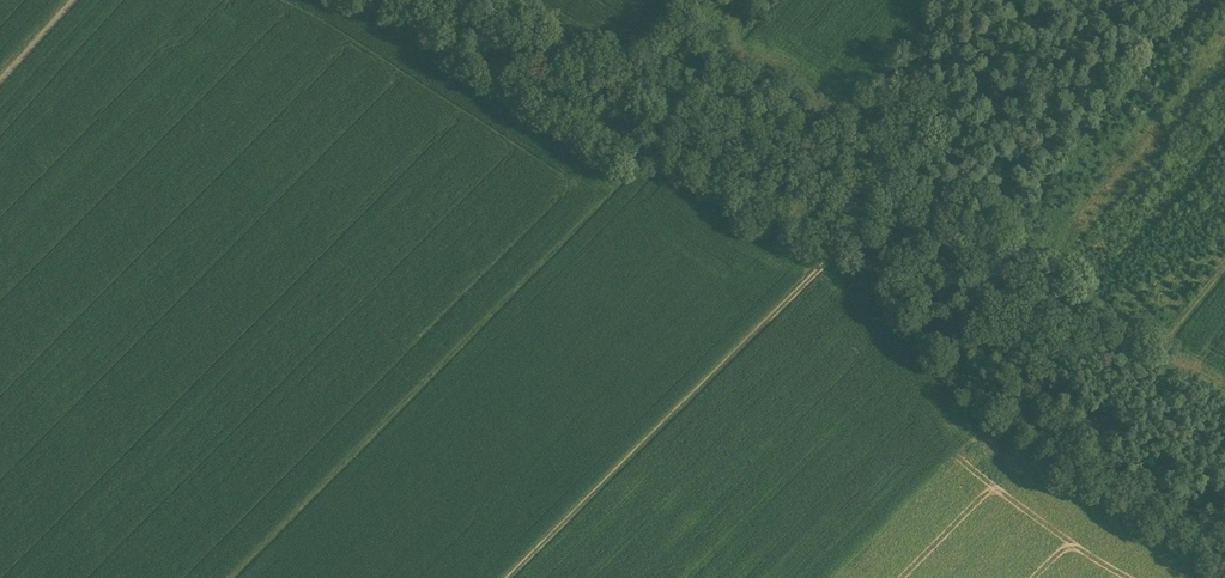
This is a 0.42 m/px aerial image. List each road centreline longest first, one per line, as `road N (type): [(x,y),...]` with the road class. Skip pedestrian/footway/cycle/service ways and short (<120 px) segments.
road 1 (track): [(869,223),(507,577)]
road 2 (track): [(869,223),(722,169),(427,0)]
road 3 (track): [(1224,263),(1139,361),(1109,361),(972,321)]
road 4 (track): [(869,223),(972,321)]

